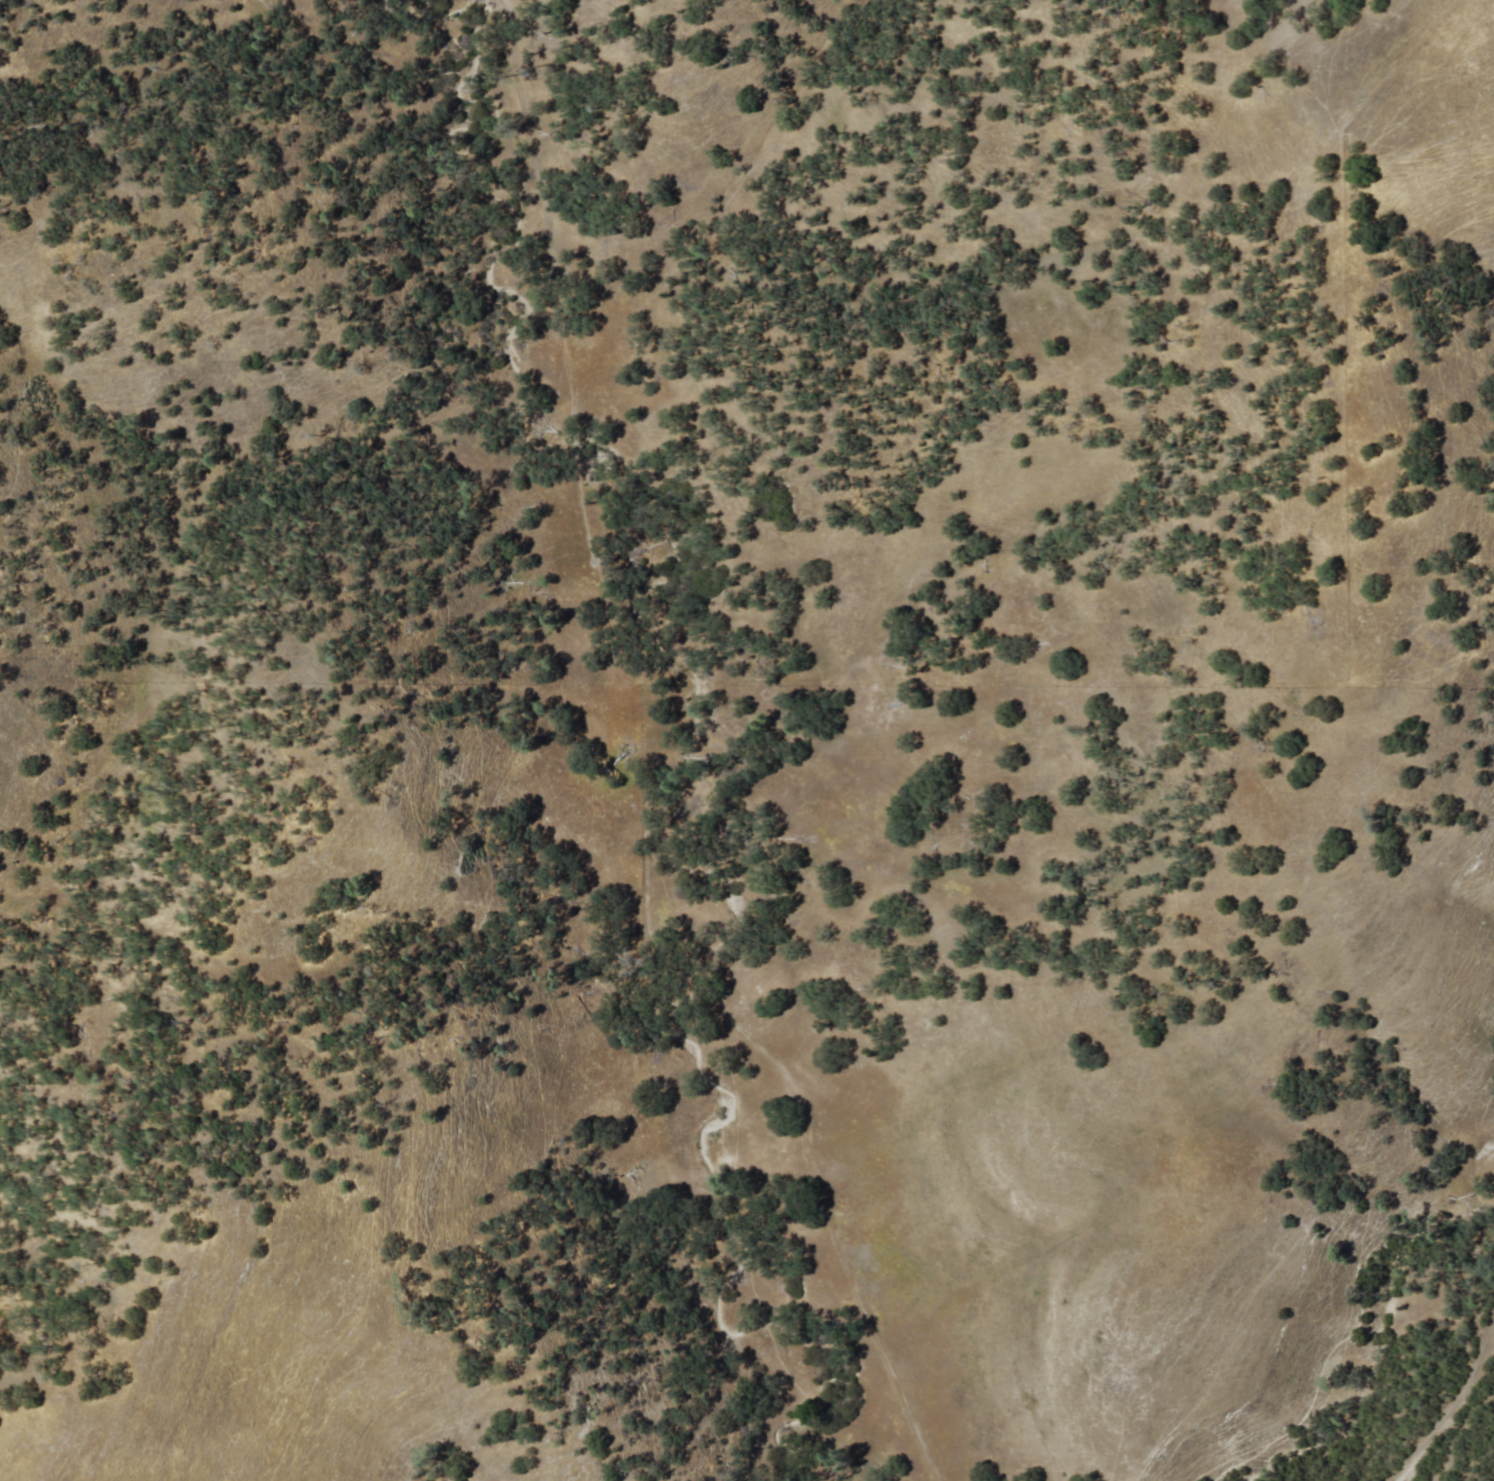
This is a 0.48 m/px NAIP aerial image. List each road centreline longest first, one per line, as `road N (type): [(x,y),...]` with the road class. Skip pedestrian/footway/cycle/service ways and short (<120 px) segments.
road 1 (residential): [(1398,1480),(1493,1337)]

